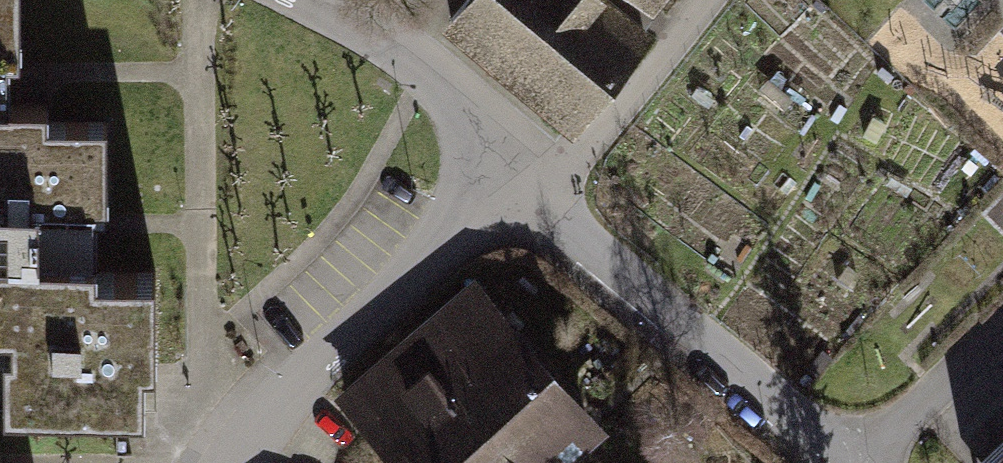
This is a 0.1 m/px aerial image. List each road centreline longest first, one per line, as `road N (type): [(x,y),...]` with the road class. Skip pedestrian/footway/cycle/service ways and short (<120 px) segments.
road 1 (residential): [(835,462),(515,189)]
road 2 (residential): [(515,189),(471,210),(275,406),(230,462)]
road 3 (residential): [(515,189),(464,103),(397,48),(315,0)]
road 4 (residential): [(708,0),(568,163),(515,189)]
road 5 (residential): [(1002,324),(852,462)]

